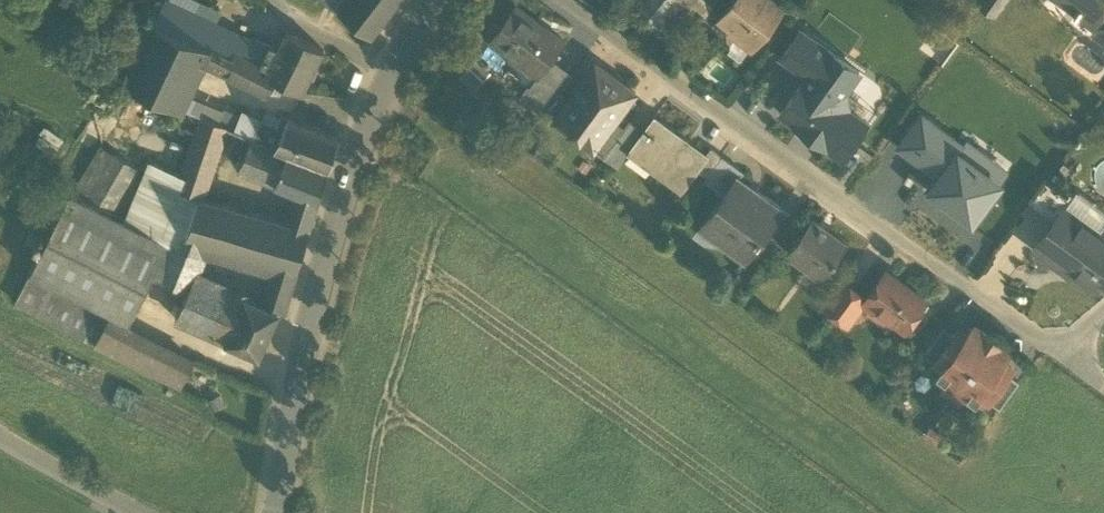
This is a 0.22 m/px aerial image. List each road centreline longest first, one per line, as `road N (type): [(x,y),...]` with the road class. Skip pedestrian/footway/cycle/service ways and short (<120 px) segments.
road 1 (residential): [(564,0),(1055,352)]
road 2 (secondary): [(392,68),(309,324),(277,512)]
road 3 (residential): [(0,441),(135,512)]
road 4 (residential): [(392,68),(289,21),(277,0)]

